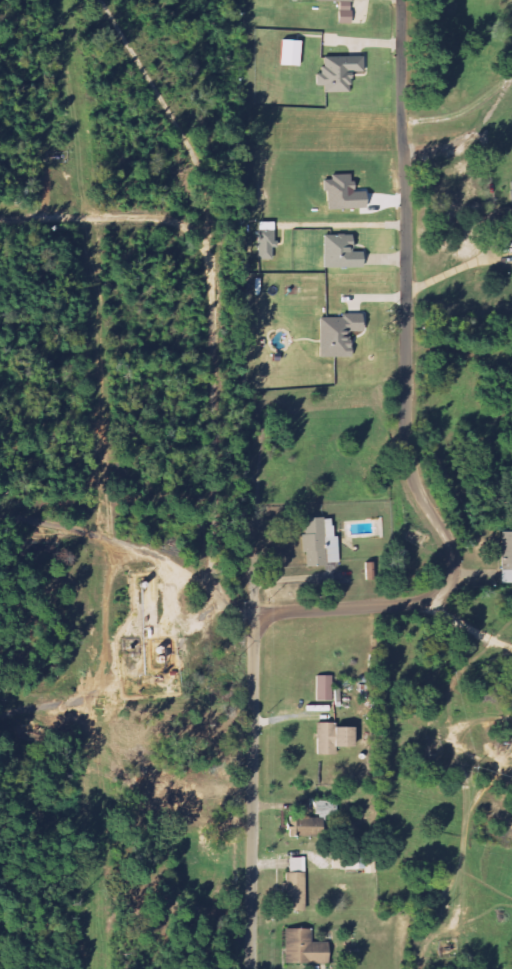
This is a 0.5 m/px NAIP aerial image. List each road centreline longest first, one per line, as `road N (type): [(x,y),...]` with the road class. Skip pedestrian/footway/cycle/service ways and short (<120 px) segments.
road 1 (residential): [(258,613),(430,608),(456,569),(454,549),(420,500),(410,463),(408,0)]
road 2 (residential): [(258,968),(258,613)]

